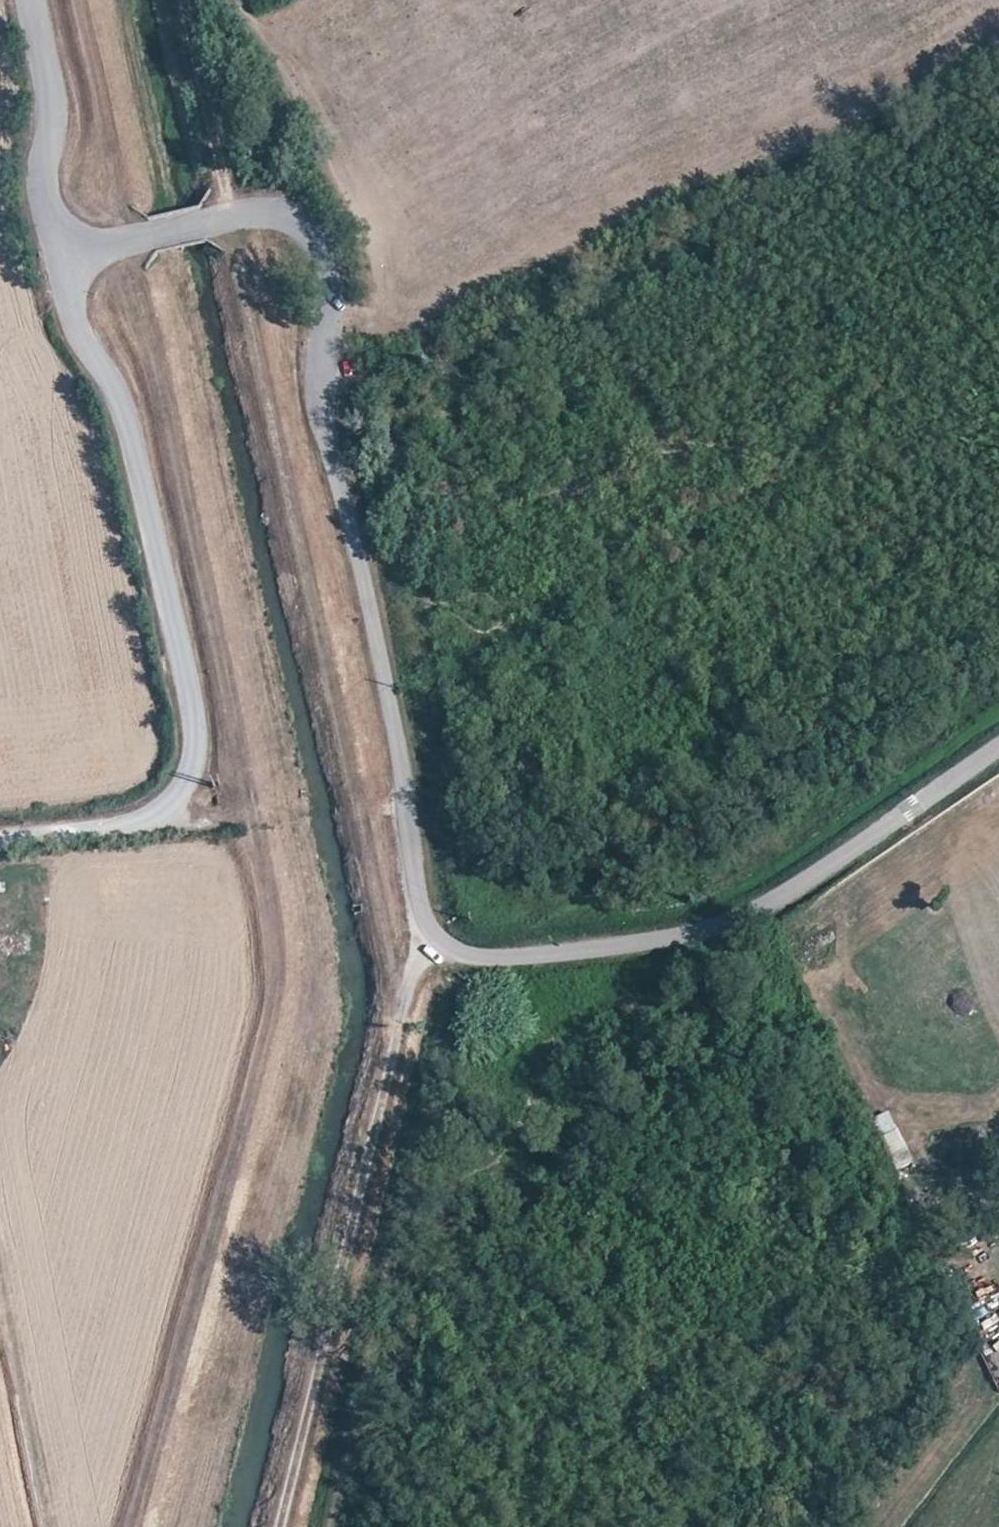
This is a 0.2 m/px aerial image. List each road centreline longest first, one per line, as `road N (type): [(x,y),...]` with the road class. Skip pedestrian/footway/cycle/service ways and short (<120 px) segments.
road 1 (unclassified): [(36,0),(56,131),(44,177),(62,235),(103,245),(272,213),(309,228),(326,252),(333,283),(324,389),(334,455),(369,583),(431,939),(470,957),(609,948),(692,930),(795,892),(998,747)]
road 2 (track): [(277,1526),(415,960),(431,939)]

